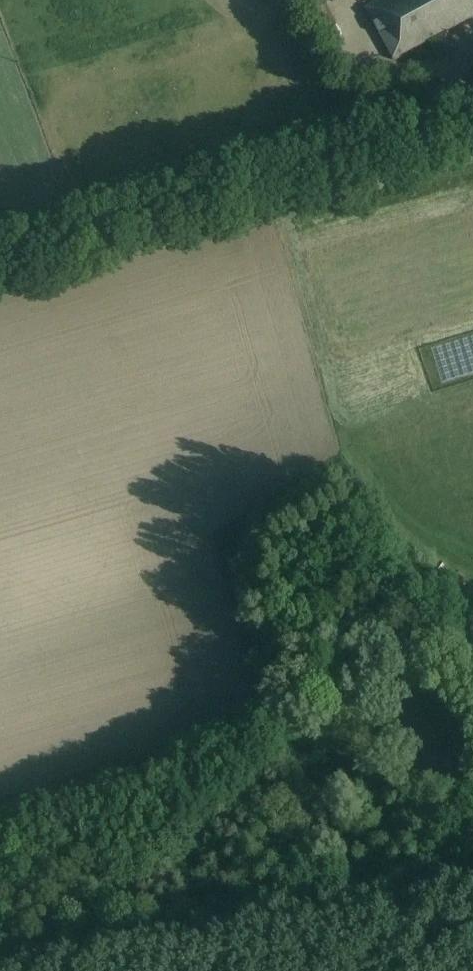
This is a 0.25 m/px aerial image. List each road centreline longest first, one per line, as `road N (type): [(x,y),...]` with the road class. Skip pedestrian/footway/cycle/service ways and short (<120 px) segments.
road 1 (unclassified): [(0,264),(472,122)]

